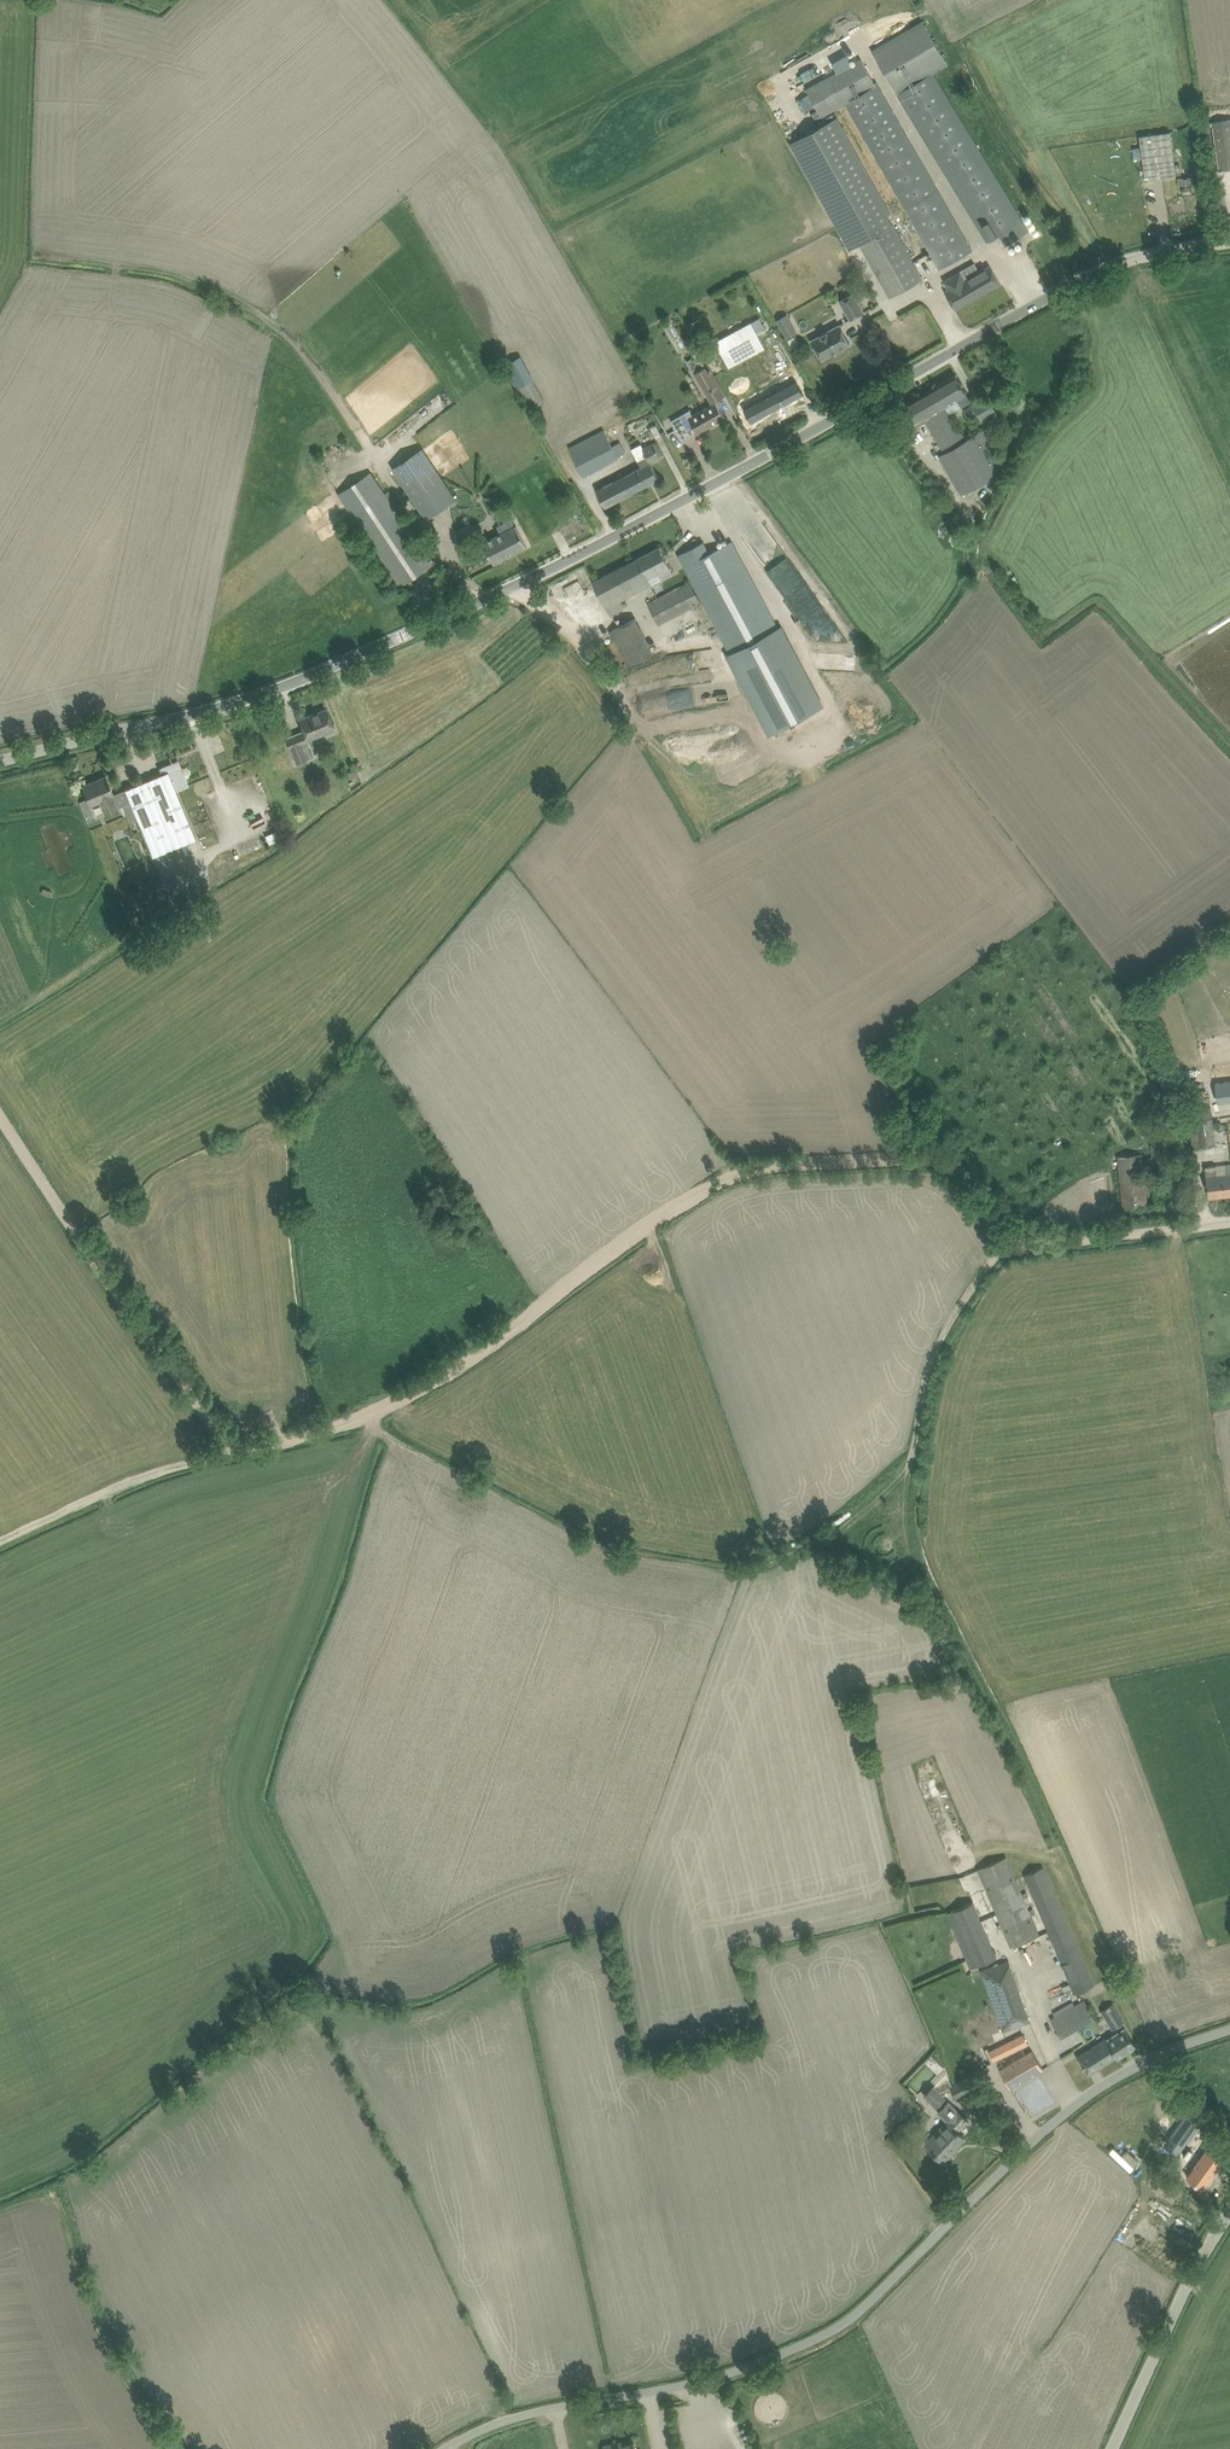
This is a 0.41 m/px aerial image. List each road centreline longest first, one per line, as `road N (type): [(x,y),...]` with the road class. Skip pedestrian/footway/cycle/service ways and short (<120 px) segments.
road 1 (unclassified): [(0,760),(235,705),(514,586),(1078,281),(1163,252),(1229,242)]
road 2 (unclassified): [(426,2448),(484,2416),(692,2382),(805,2342),(847,2315),(1008,2152),(1087,2088),(1124,2064),(1229,2028)]
road 3 (track): [(372,1415),(738,1174),(940,1163),(1009,1245)]
road 4 (track): [(1143,2056),(1020,1761),(916,1556),(914,1467)]
road 5 (track): [(0,1117),(229,1453)]
road 6 (track): [(0,2203),(50,2184),(121,2364),(185,2448)]
road 7 (unclassified): [(1111,2448),(1164,2325),(1229,2211)]
road 8 (track): [(0,1543),(145,1474),(229,1453)]
road 9 (track): [(914,1467),(938,1353),(963,1304),(1009,1245)]
road 10 (track): [(1009,1245),(1178,1229)]
road 11 (track): [(229,1453),(372,1415)]

